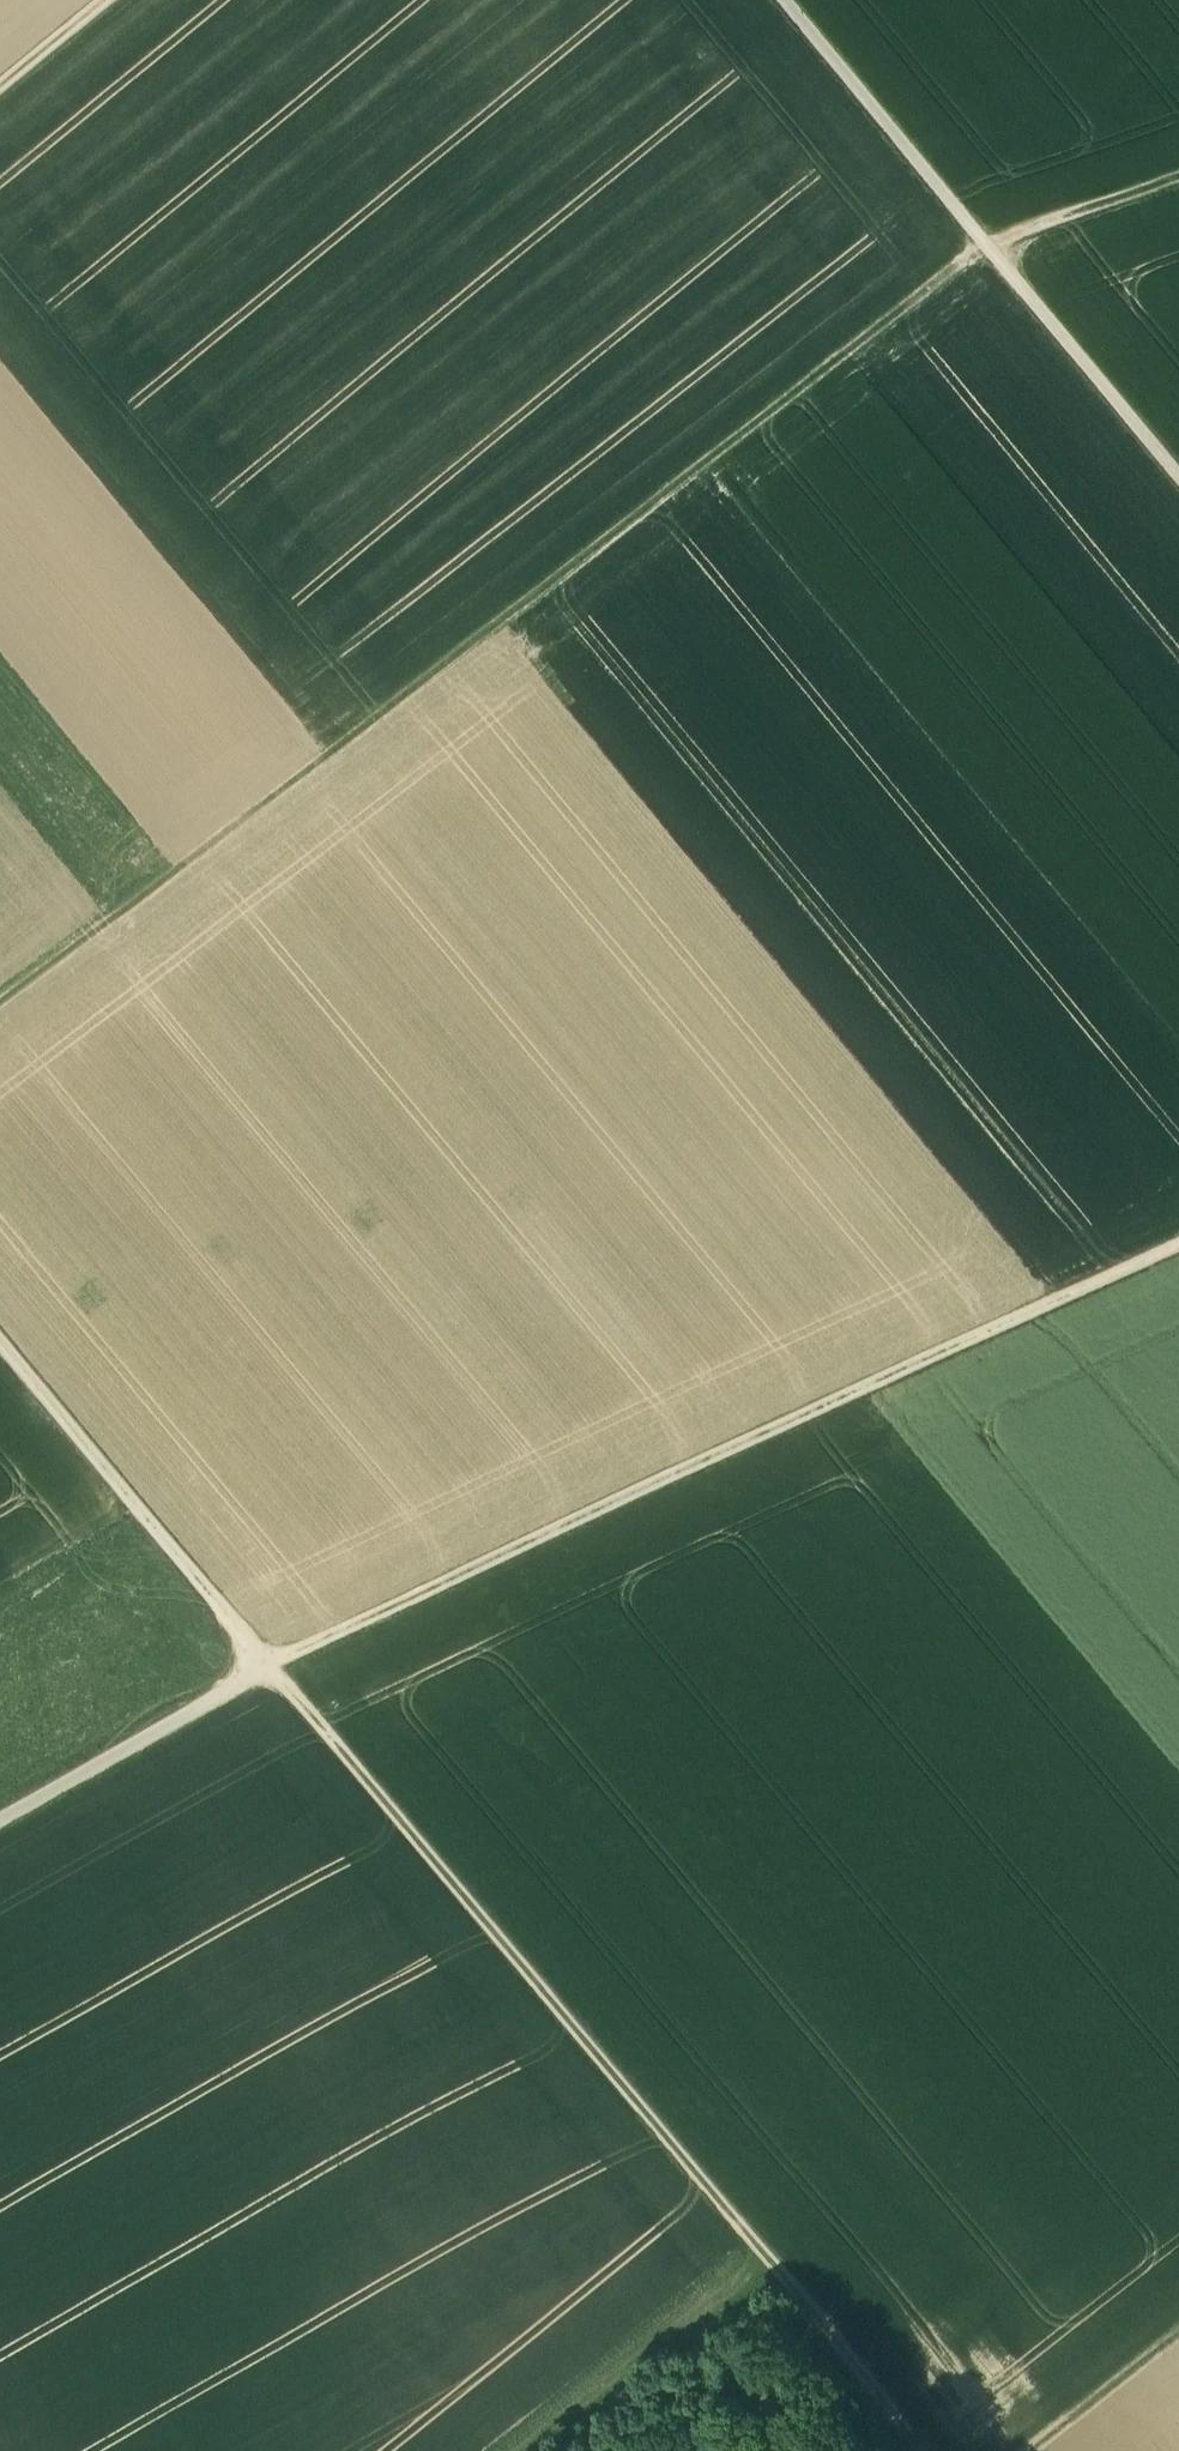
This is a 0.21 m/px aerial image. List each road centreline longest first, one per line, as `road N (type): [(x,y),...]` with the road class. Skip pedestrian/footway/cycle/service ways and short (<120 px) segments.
road 1 (track): [(0,1338),(922,2450)]
road 2 (track): [(0,1823),(269,1668),(1178,1255)]
road 3 (track): [(0,1029),(999,247)]
road 4 (track): [(1178,465),(790,0)]
road 5 (track): [(1178,184),(999,247)]
road 6 (track): [(109,0),(0,87)]
road 7 (track): [(1072,2450),(1178,2365)]

